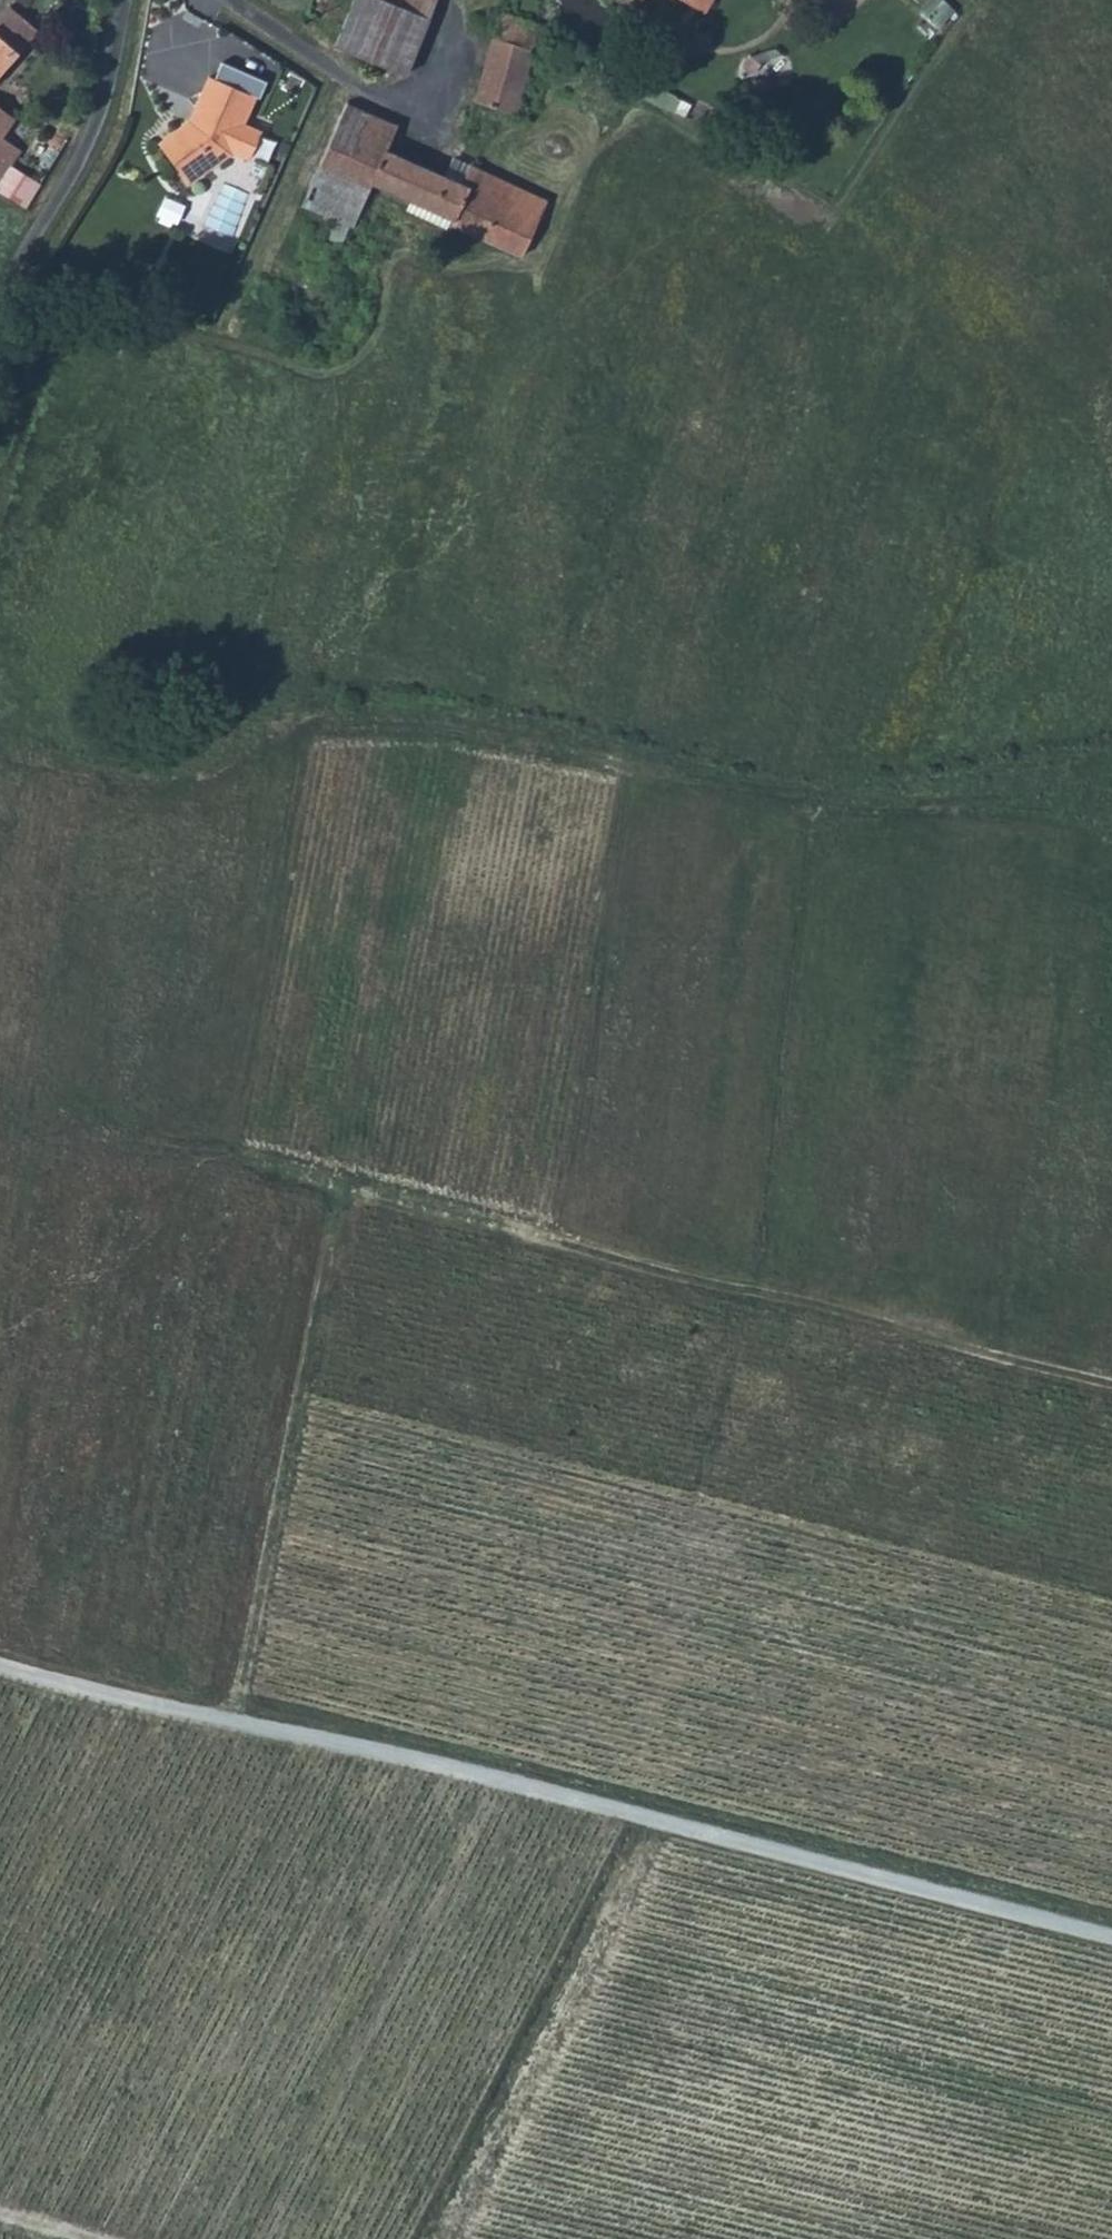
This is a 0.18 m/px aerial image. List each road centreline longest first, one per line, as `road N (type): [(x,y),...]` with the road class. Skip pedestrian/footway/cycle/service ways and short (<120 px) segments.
road 1 (unclassified): [(0,302),(86,143),(125,0)]

